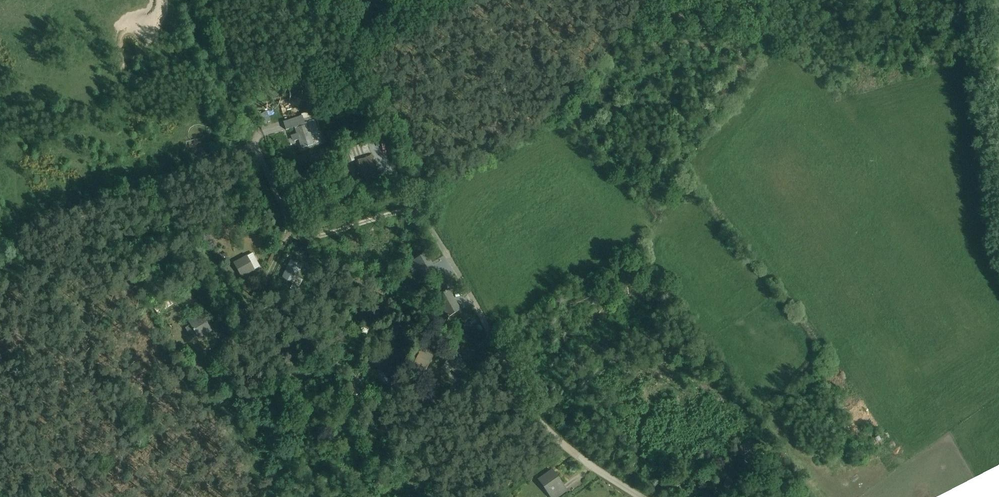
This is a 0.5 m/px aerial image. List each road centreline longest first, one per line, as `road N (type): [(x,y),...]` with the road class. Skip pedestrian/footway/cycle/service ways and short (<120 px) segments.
road 1 (unclassified): [(640,496),(536,419),(417,214),(316,237),(292,229)]
road 2 (track): [(241,113),(361,67),(476,0)]
road 3 (track): [(256,147),(26,230)]
road 4 (track): [(317,0),(361,67),(418,189),(413,213)]
road 5 (residential): [(236,342),(292,229)]

